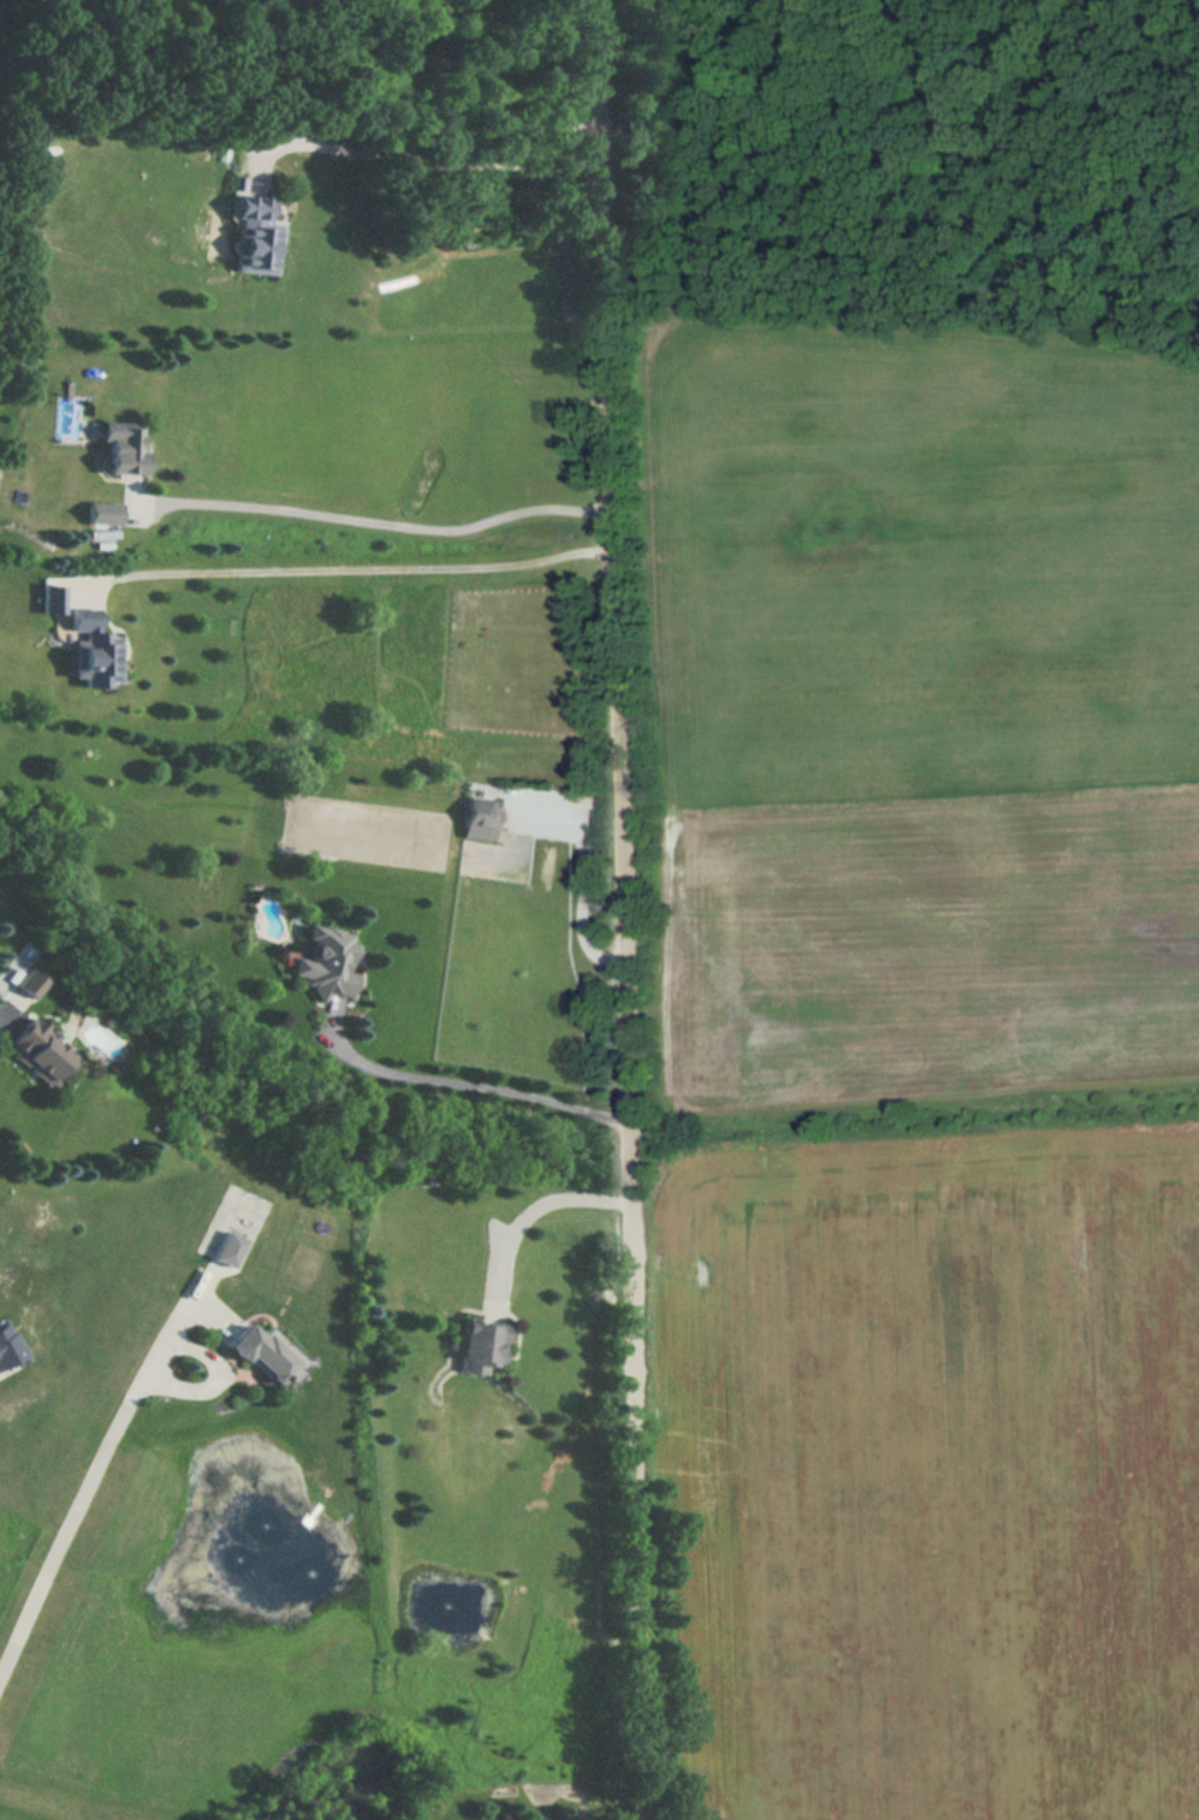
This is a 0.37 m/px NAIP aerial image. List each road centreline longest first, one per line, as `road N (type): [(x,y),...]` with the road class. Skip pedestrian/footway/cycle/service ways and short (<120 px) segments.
road 1 (residential): [(648,1819),(602,0)]

